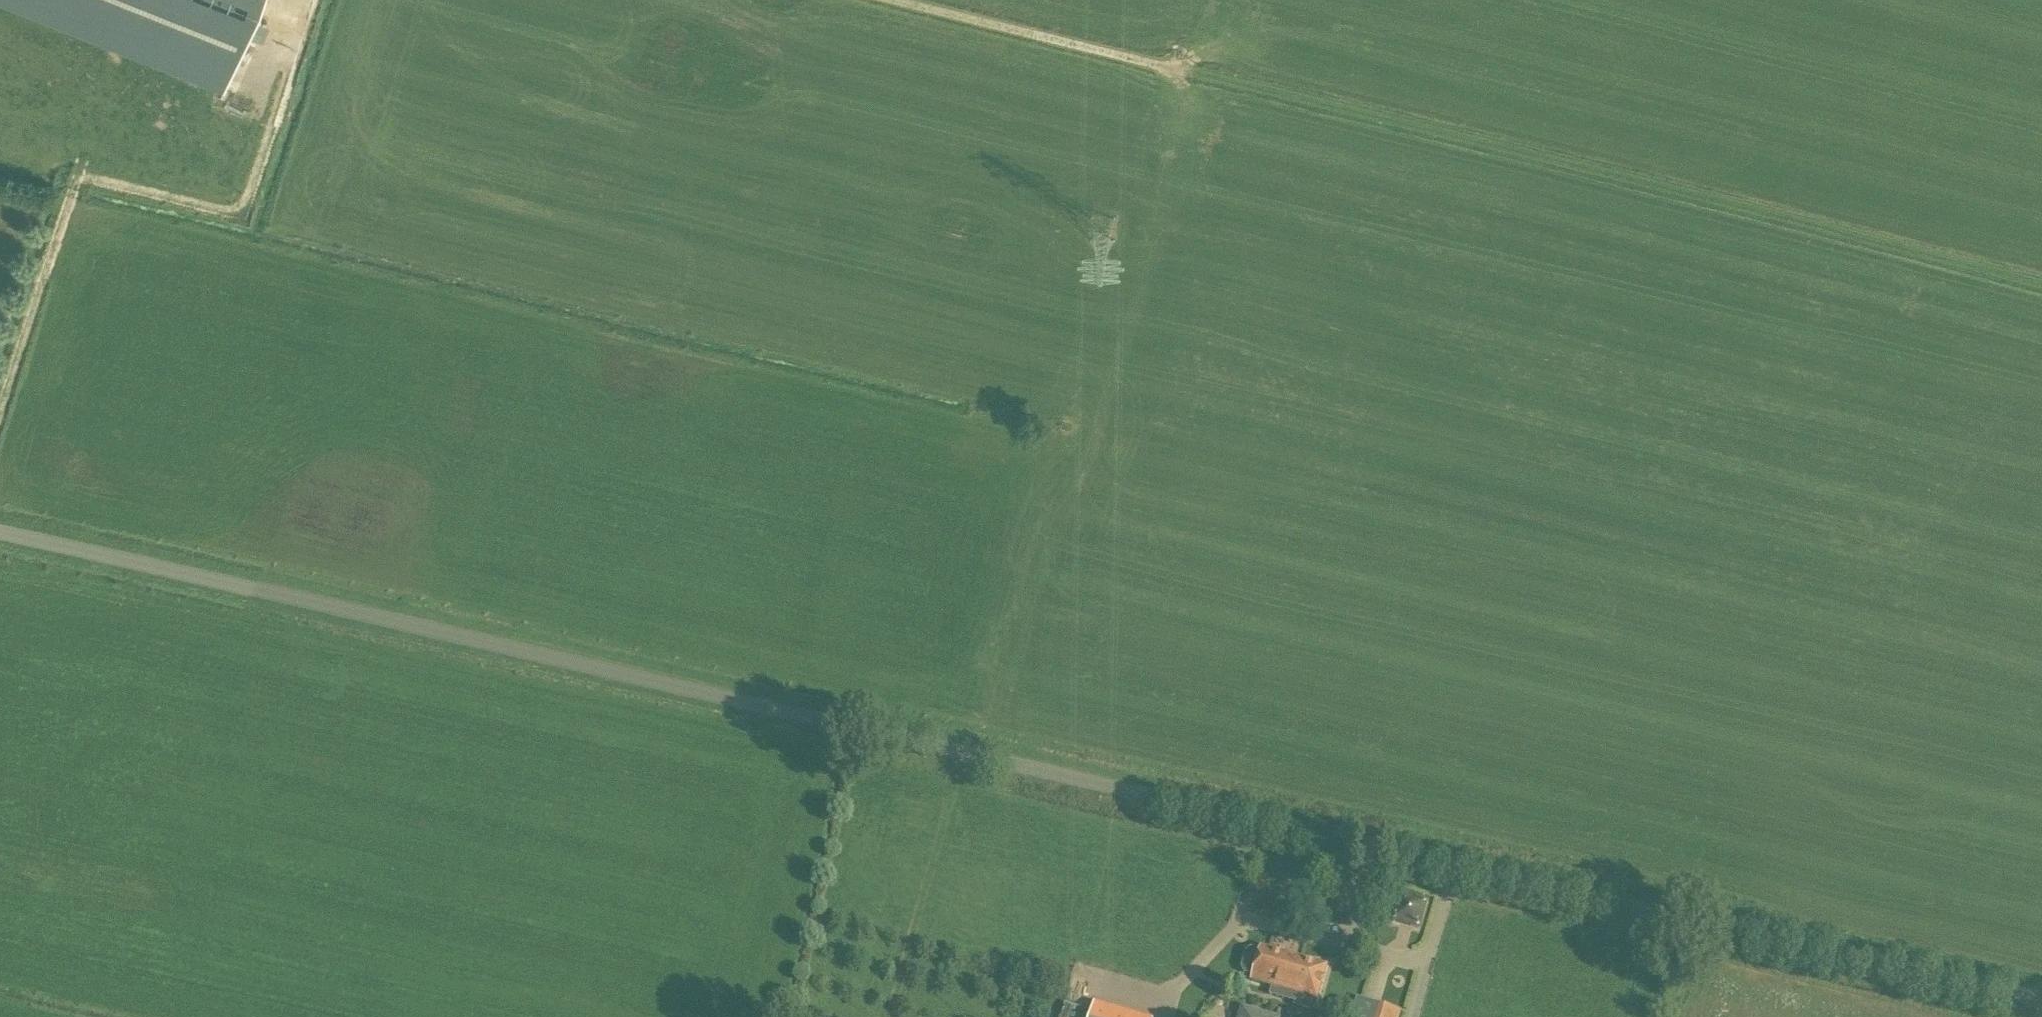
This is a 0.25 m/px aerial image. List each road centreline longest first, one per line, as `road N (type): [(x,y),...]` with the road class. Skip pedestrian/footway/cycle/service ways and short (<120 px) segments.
road 1 (unclassified): [(2041,1002),(0,535)]

